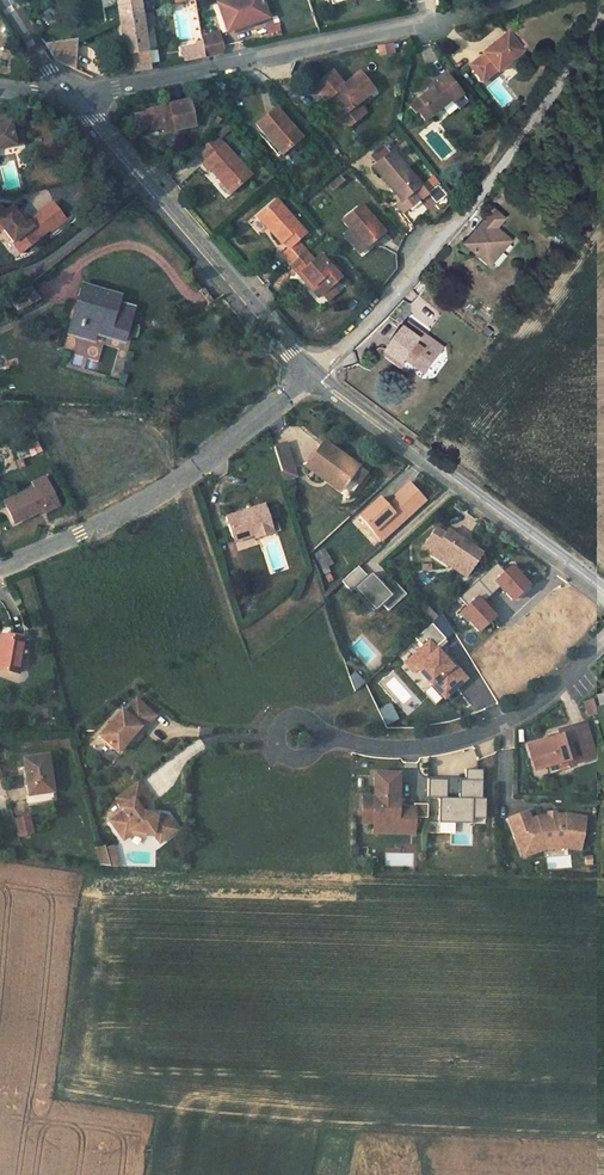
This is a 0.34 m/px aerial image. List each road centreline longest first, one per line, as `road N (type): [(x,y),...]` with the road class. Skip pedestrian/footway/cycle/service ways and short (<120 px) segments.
road 1 (residential): [(603,16),(449,227),(313,374)]
road 2 (residential): [(518,0),(70,99)]
road 3 (residential): [(0,567),(100,525),(181,476),(313,374)]
road 4 (residential): [(603,589),(313,374)]
road 5 (residential): [(603,641),(524,714),(478,732),(417,747),(298,734)]
road 6 (residential): [(313,374),(143,182)]
road 7 (residential): [(143,182),(32,273),(0,283)]

